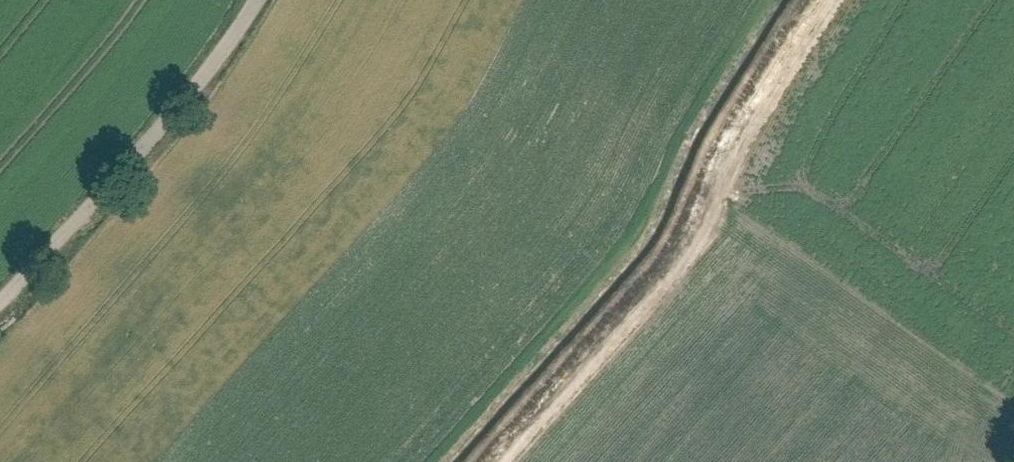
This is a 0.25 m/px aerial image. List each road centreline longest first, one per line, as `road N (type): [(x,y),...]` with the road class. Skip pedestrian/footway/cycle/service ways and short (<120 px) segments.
road 1 (track): [(496,461),(690,237),(823,0)]

